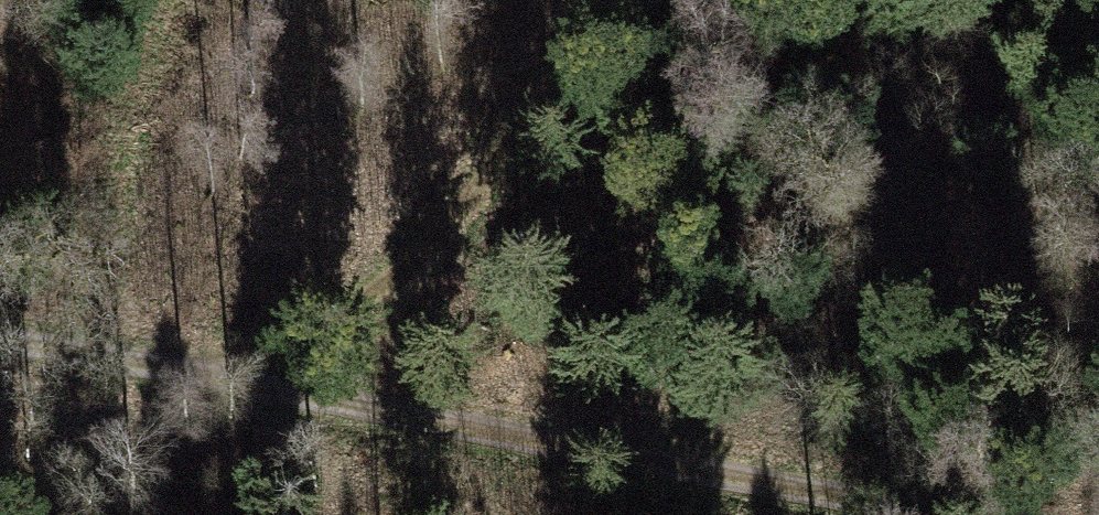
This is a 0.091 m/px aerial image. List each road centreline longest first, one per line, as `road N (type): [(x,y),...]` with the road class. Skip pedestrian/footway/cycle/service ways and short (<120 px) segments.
road 1 (track): [(0,341),(234,378),(436,254),(615,0)]
road 2 (track): [(921,514),(234,378)]

